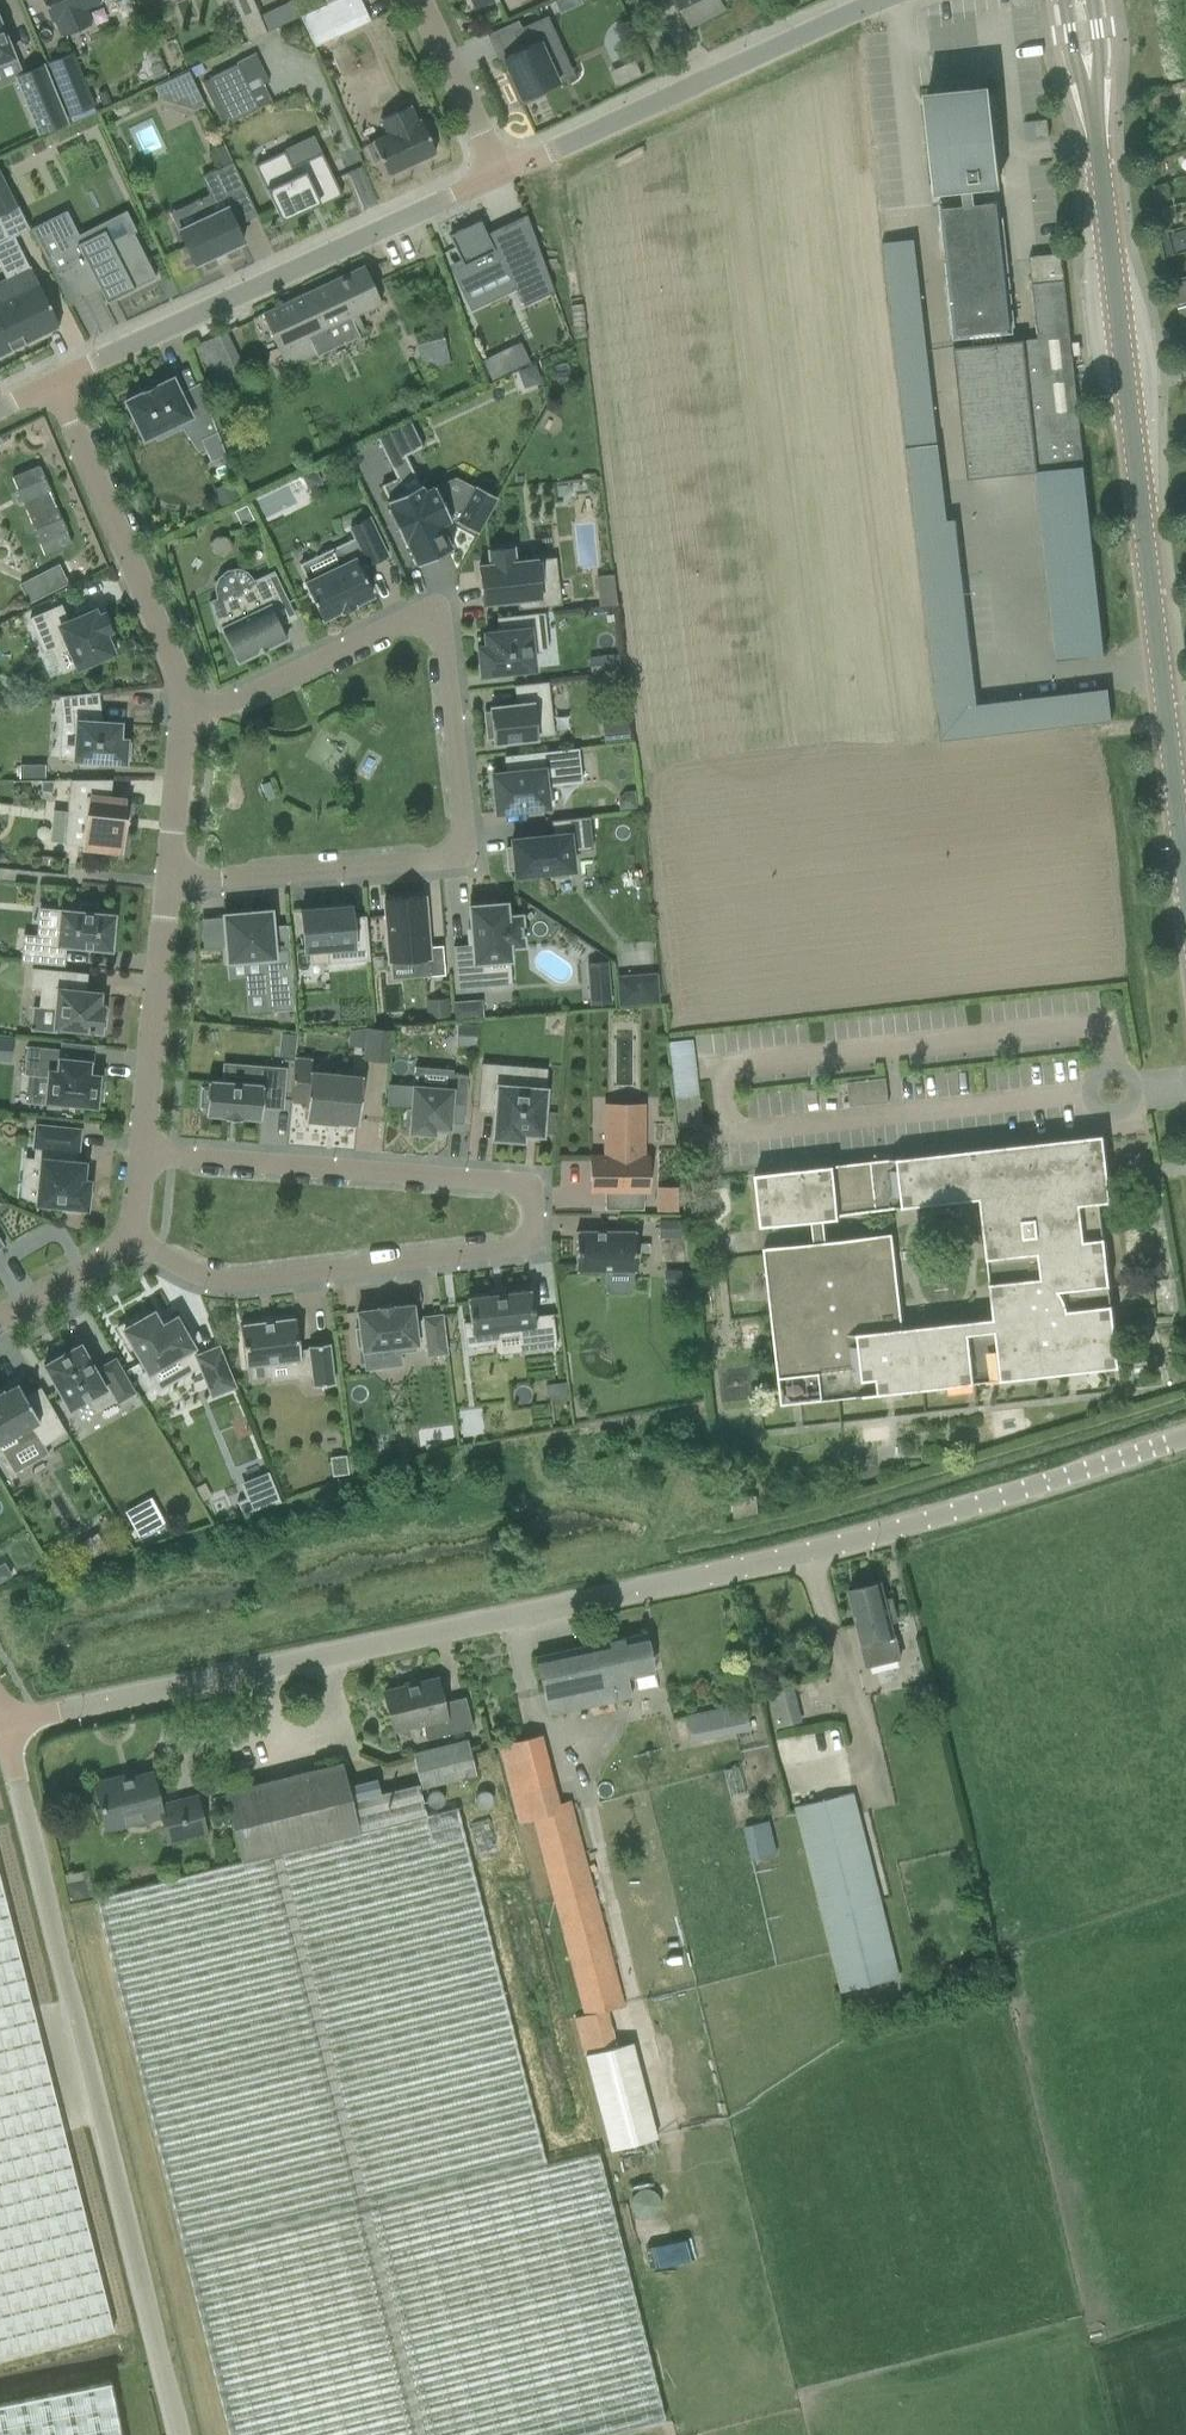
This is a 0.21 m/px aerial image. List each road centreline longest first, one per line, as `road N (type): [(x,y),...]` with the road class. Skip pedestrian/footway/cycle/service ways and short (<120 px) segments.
road 1 (unclassified): [(0,1722),(648,1601),(1185,1440)]
road 2 (residential): [(143,1249),(223,1281),(531,1246),(537,1190),(152,1165)]
road 3 (residential): [(183,886),(469,862),(445,613),(197,723)]
road 4 (unclassified): [(179,2434),(0,1722)]
road 5 (secondary): [(1185,837),(1102,149)]
road 6 (residential): [(56,382),(497,175)]
road 7 (residential): [(497,175),(887,0)]
road 8 (residential): [(56,382),(197,723)]
road 9 (residential): [(183,886),(152,1165)]
road 10 (residential): [(419,0),(497,175)]
road 11 (residential): [(143,1249),(0,1335)]
road 12 (residential): [(197,723),(183,886)]
road 13 (secondary): [(1066,0),(1102,149)]
road 14 (secondary): [(1102,149),(1094,0)]

